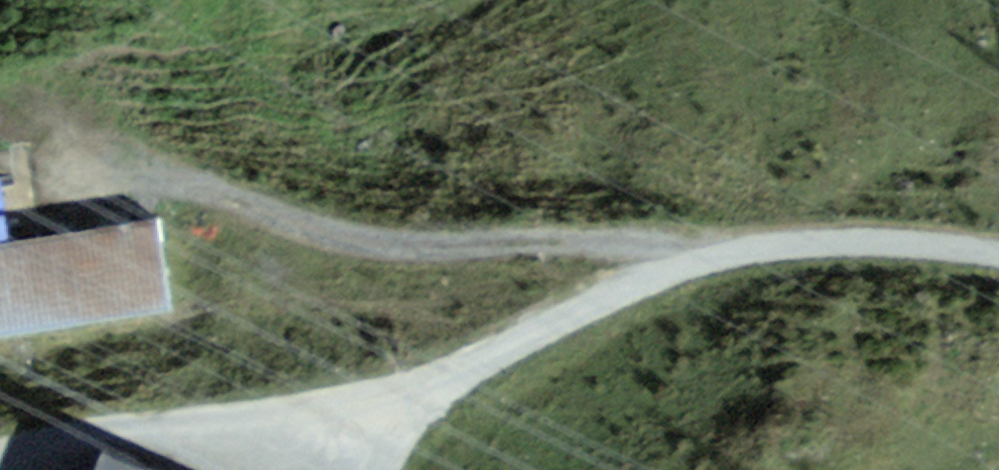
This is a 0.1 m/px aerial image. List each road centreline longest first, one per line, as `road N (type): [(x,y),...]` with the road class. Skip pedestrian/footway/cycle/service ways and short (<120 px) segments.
road 1 (unclassified): [(998,257),(845,237),(697,258),(364,427),(200,425),(0,463)]
road 2 (track): [(67,142),(313,226),(697,258)]

